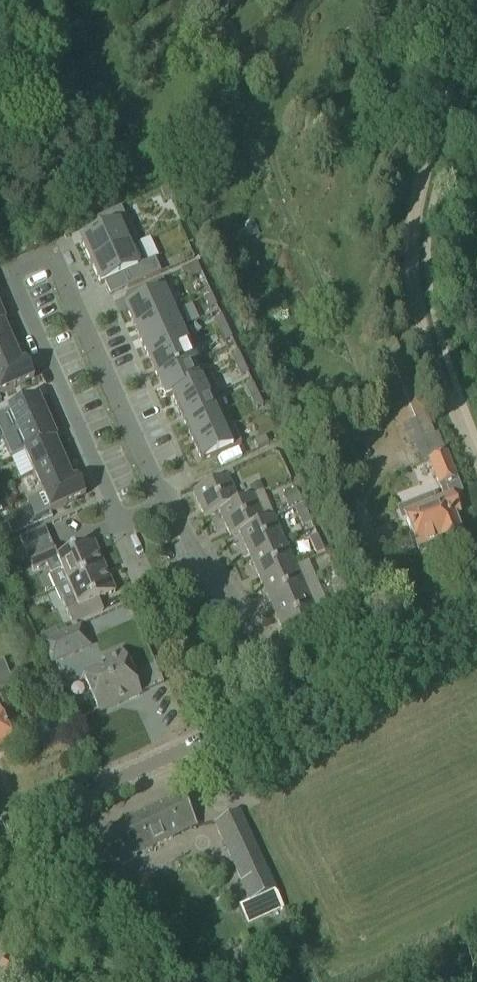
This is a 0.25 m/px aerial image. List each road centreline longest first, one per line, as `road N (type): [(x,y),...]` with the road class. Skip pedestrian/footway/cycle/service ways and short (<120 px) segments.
road 1 (residential): [(165,511),(61,273),(49,261),(33,263),(19,274),(20,304),(117,523)]
road 2 (track): [(476,7),(420,184),(412,235),(428,351),(476,465)]
road 3 (tertiary): [(0,833),(288,702)]
road 4 (residential): [(288,702),(263,649),(165,511)]
road 5 (tertiary): [(288,702),(476,622)]

